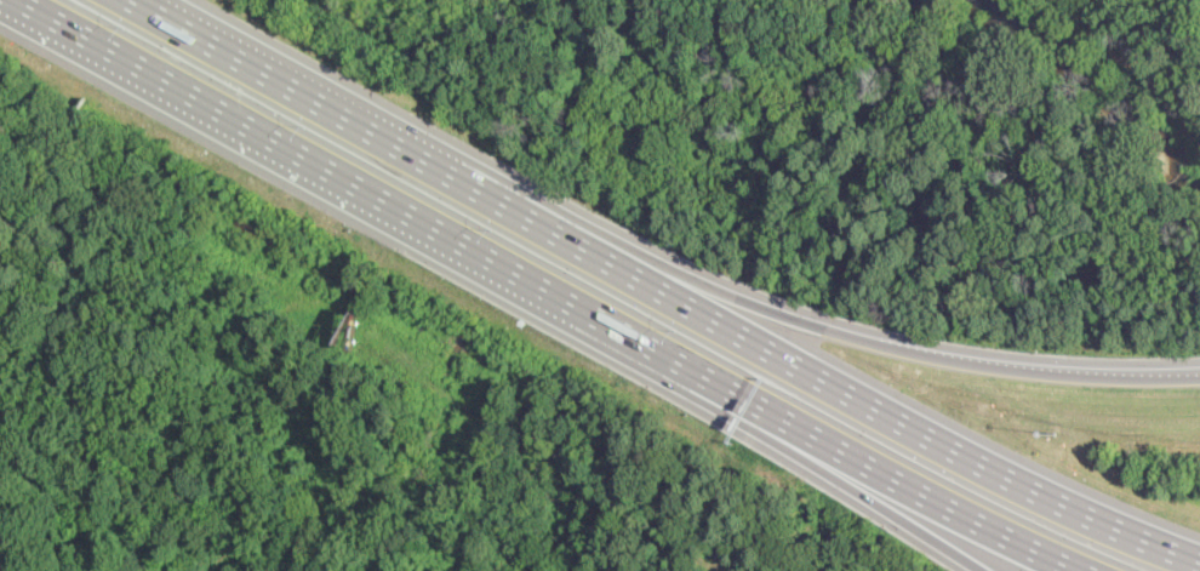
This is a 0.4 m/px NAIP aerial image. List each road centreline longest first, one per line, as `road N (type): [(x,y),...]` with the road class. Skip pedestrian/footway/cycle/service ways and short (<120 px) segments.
road 1 (motorway): [(1199,562),(971,459),(398,144)]
road 2 (motorway): [(1199,372),(1036,367),(812,321),(629,246),(490,171),(398,144)]
road 3 (motorway): [(35,0),(730,384)]
road 4 (motorway): [(730,384),(1101,570)]
road 5 (motorway): [(730,384),(885,509),(982,570)]
road 6 (motorway): [(398,144),(146,0)]

